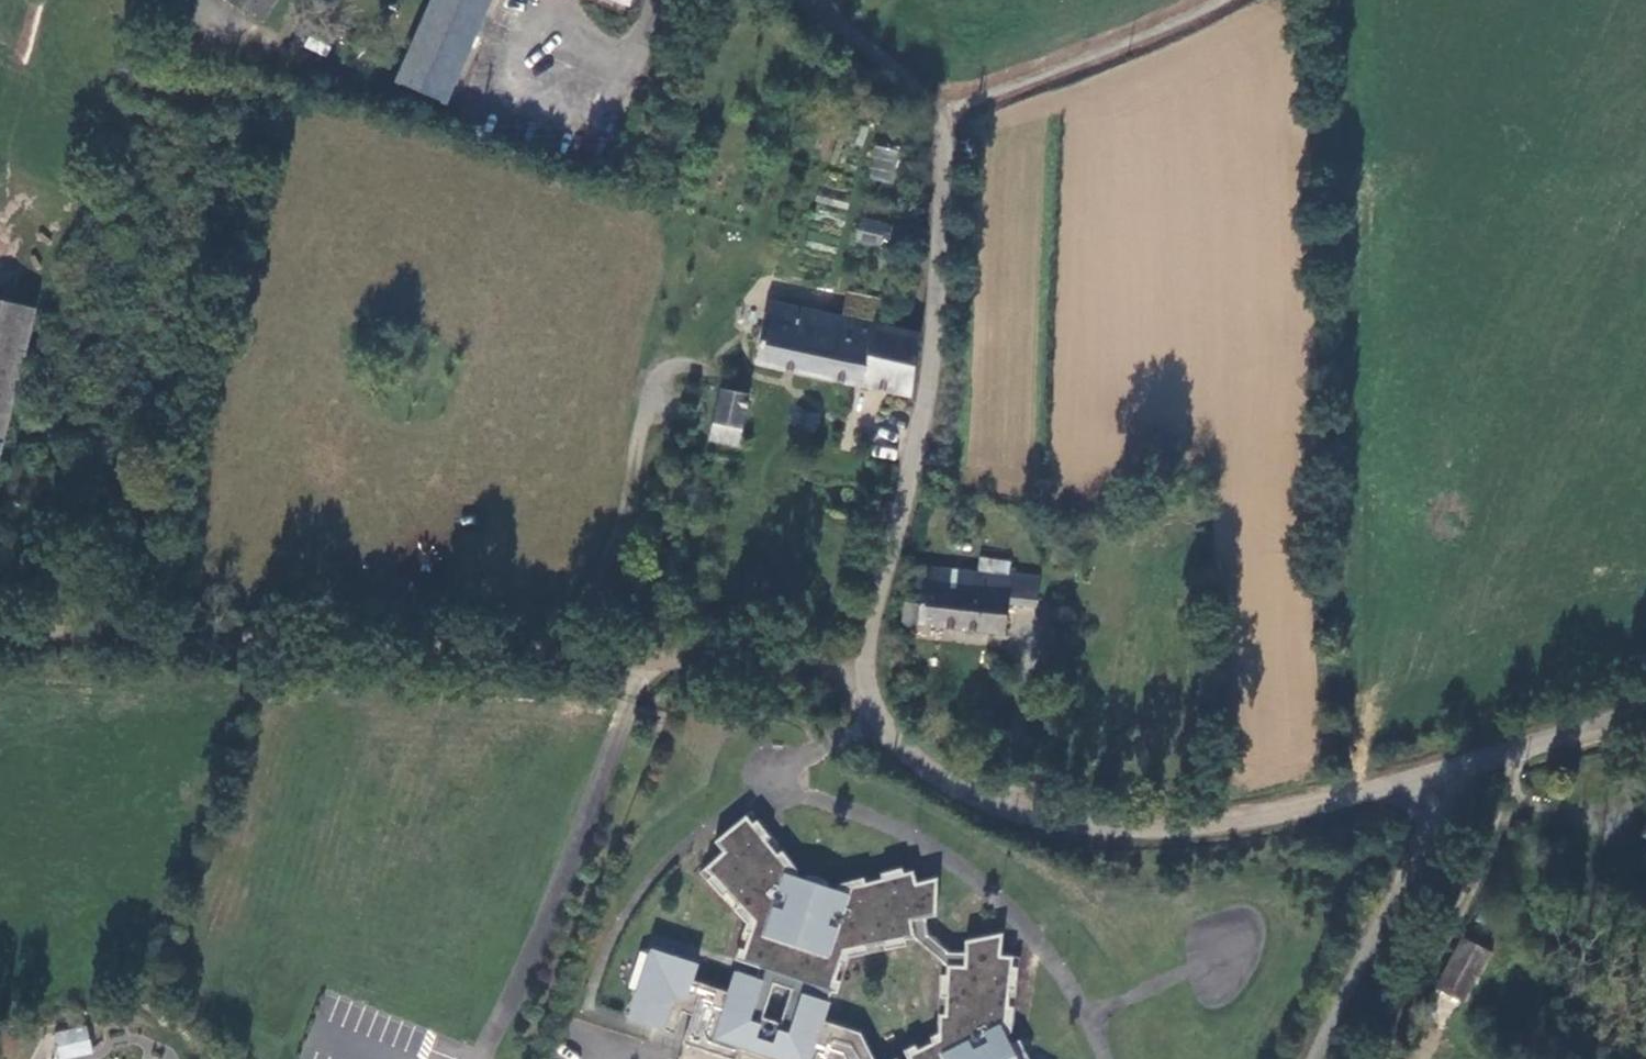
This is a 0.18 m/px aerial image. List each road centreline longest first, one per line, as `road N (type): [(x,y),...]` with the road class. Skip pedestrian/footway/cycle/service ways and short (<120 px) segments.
road 1 (unclassified): [(803,0),(907,82),(939,142),(941,246),(930,368),(866,673),(870,702),(887,730),(978,796),(1099,827),(1179,826),(1355,797),(1645,707)]
road 2 (track): [(0,636),(563,650)]
road 3 (track): [(929,118),(1213,0)]

